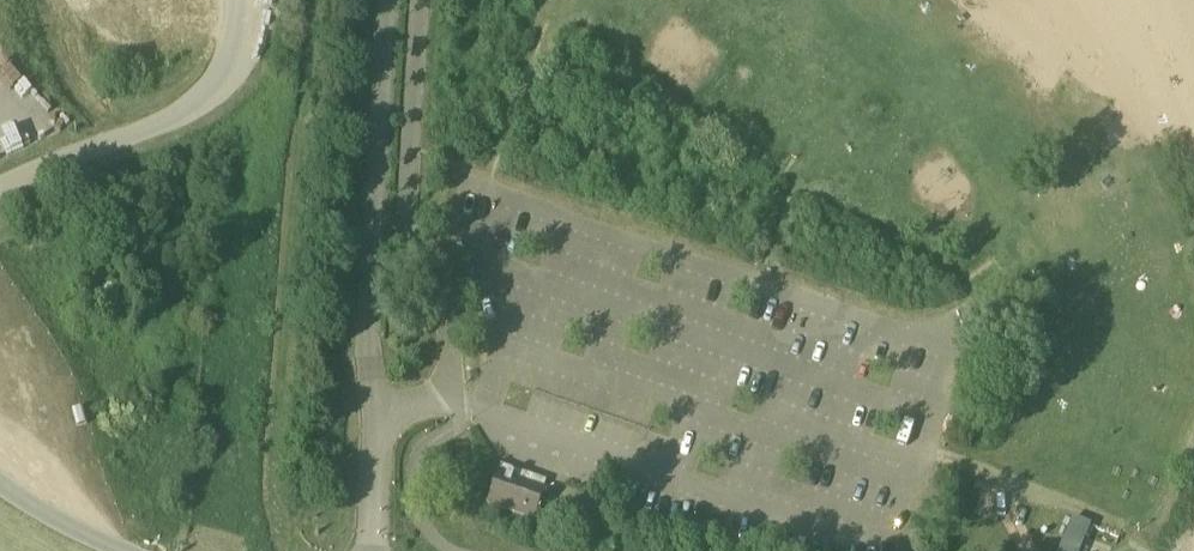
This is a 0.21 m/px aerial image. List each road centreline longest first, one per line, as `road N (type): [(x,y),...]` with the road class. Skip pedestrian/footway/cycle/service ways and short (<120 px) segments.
road 1 (track): [(319,0),(262,409),(255,550)]
road 2 (unclassified): [(371,396),(456,381),(446,278),(406,166),(418,0)]
road 3 (unclassified): [(371,396),(388,0)]
road 4 (unclassified): [(371,550),(371,396)]

